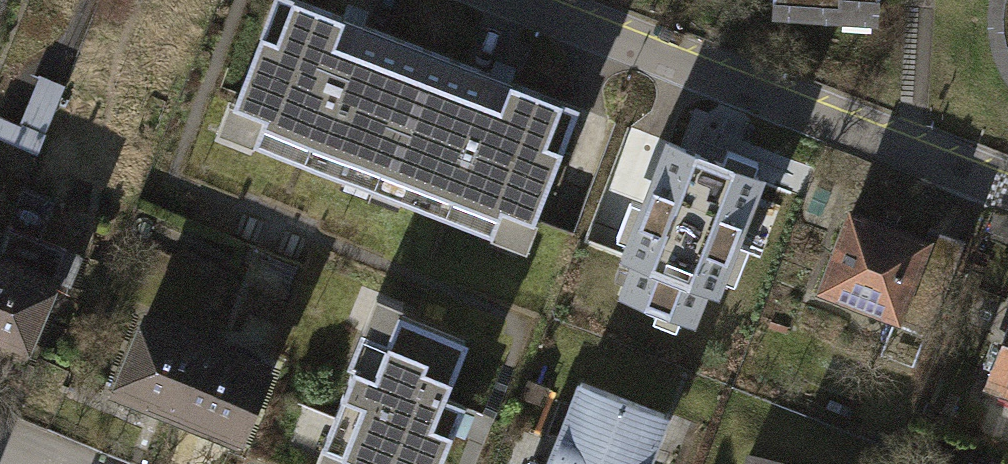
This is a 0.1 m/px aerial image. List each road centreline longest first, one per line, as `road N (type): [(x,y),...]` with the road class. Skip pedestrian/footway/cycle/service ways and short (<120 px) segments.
road 1 (residential): [(526,0),(1007,190)]

